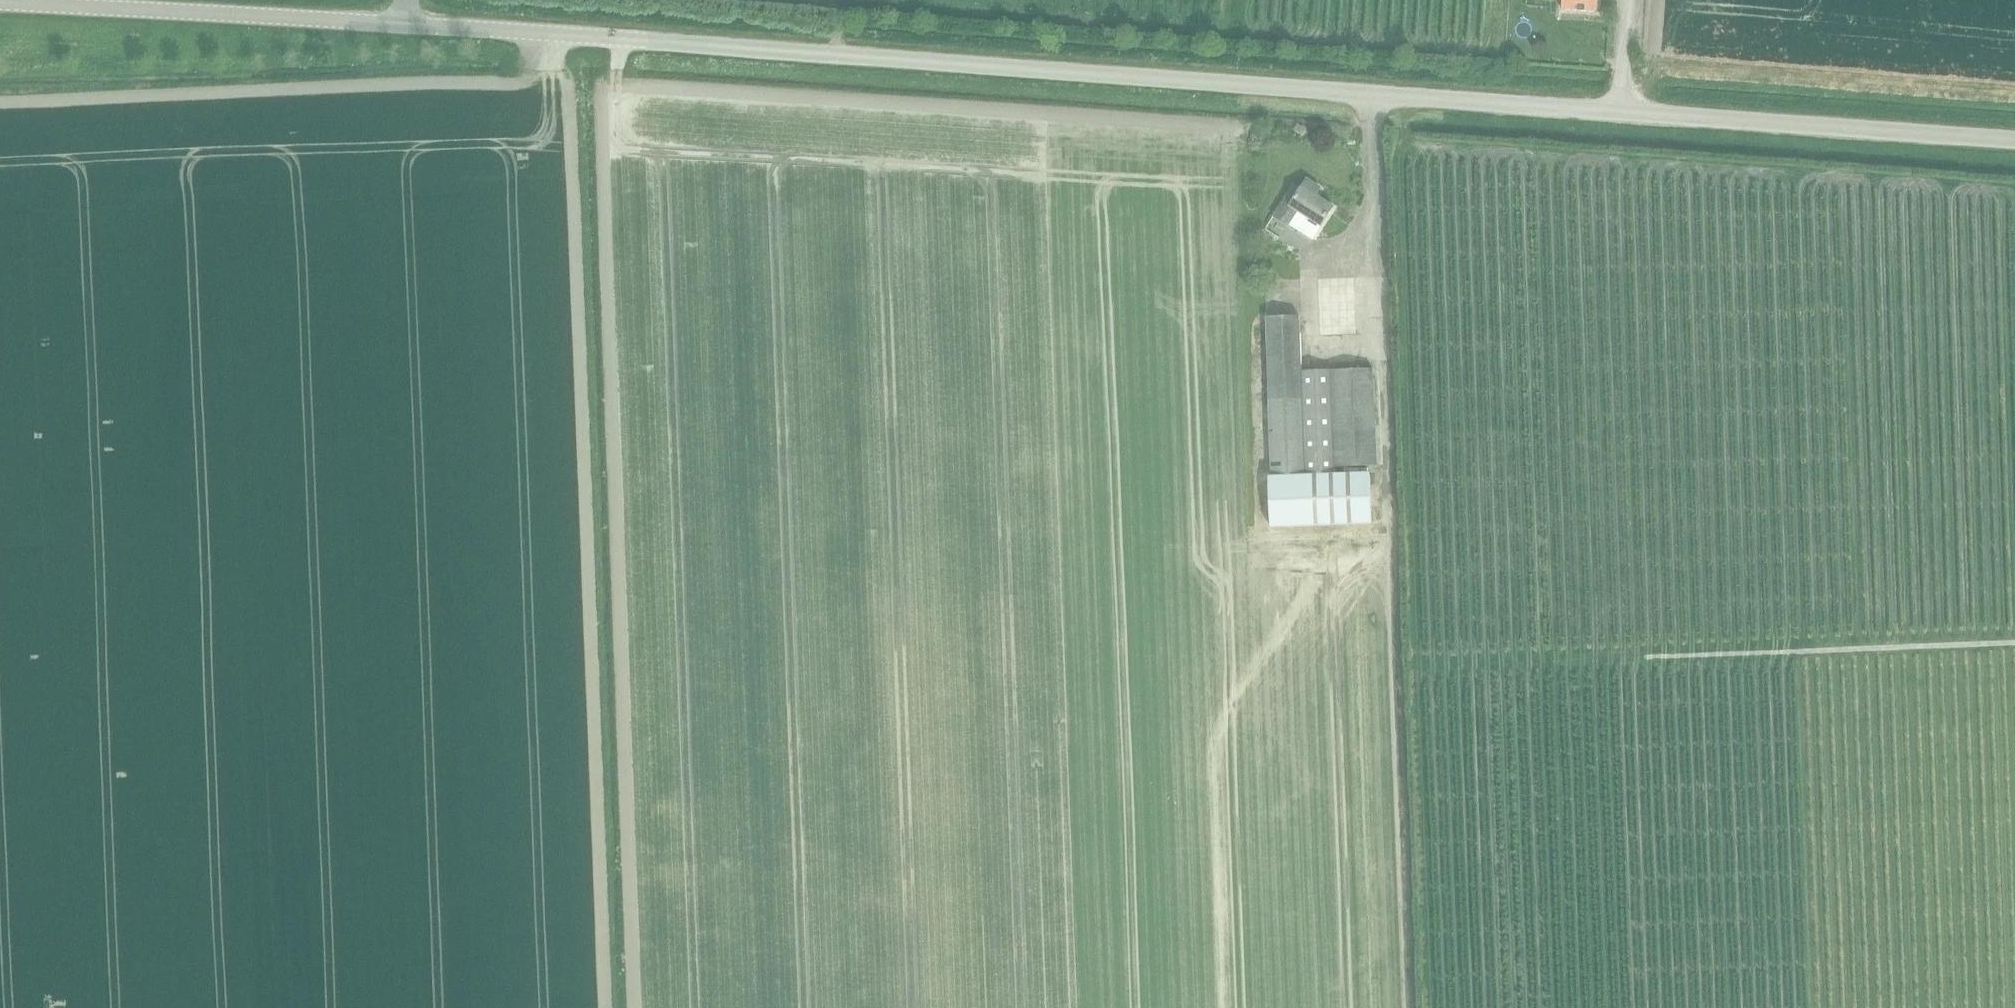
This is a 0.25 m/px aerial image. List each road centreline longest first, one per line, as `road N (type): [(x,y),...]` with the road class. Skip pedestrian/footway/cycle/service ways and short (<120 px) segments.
road 1 (unclassified): [(2014,139),(409,24)]
road 2 (unclassified): [(409,24),(0,2)]

